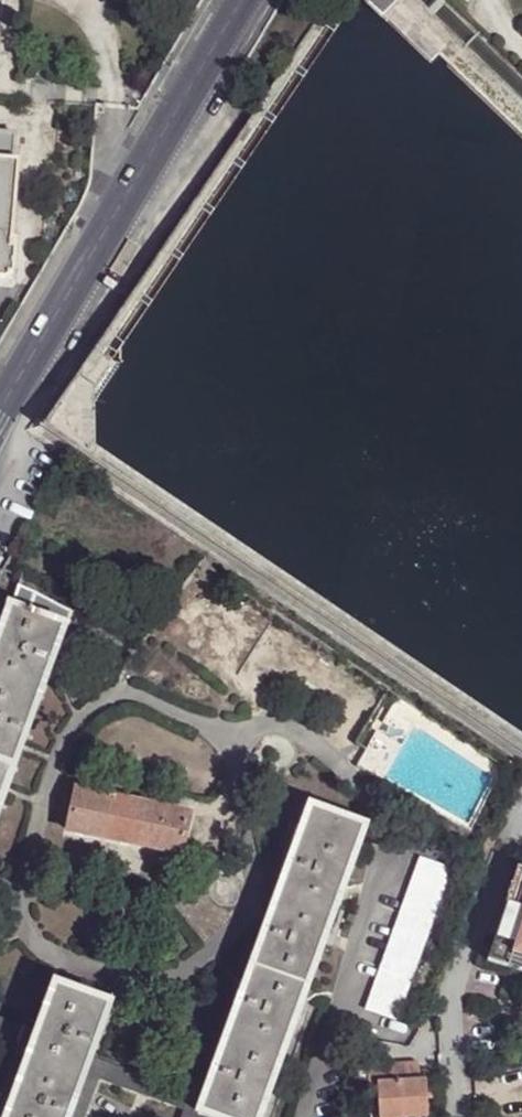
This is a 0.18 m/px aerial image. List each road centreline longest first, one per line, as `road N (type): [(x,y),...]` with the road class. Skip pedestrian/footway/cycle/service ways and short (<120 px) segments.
road 1 (tertiary): [(234,0),(0,410)]

